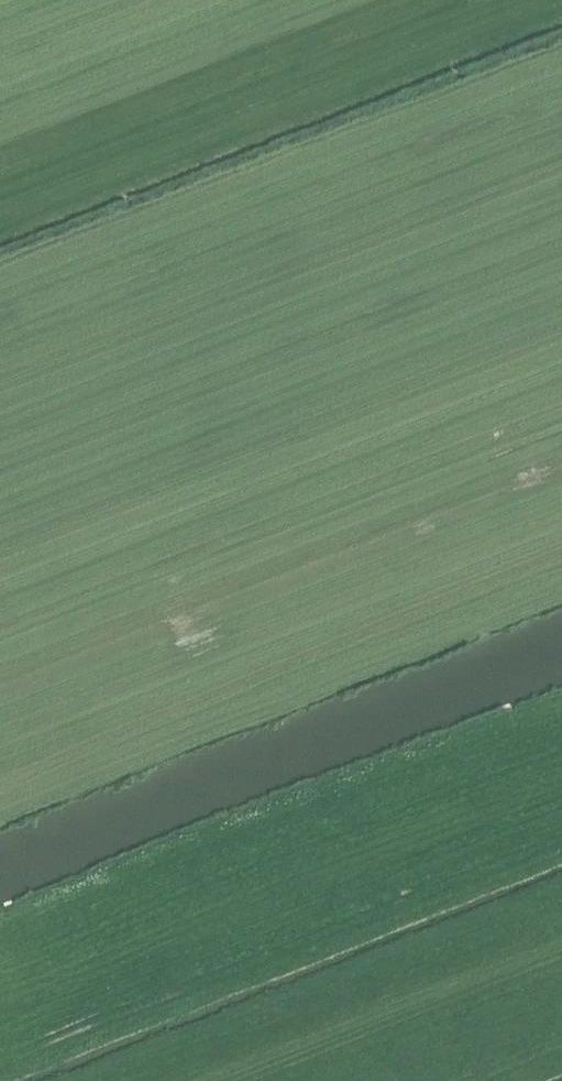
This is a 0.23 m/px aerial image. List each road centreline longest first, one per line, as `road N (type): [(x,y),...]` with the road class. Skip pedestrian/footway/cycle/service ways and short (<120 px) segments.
road 1 (track): [(206,1080),(561,942)]

